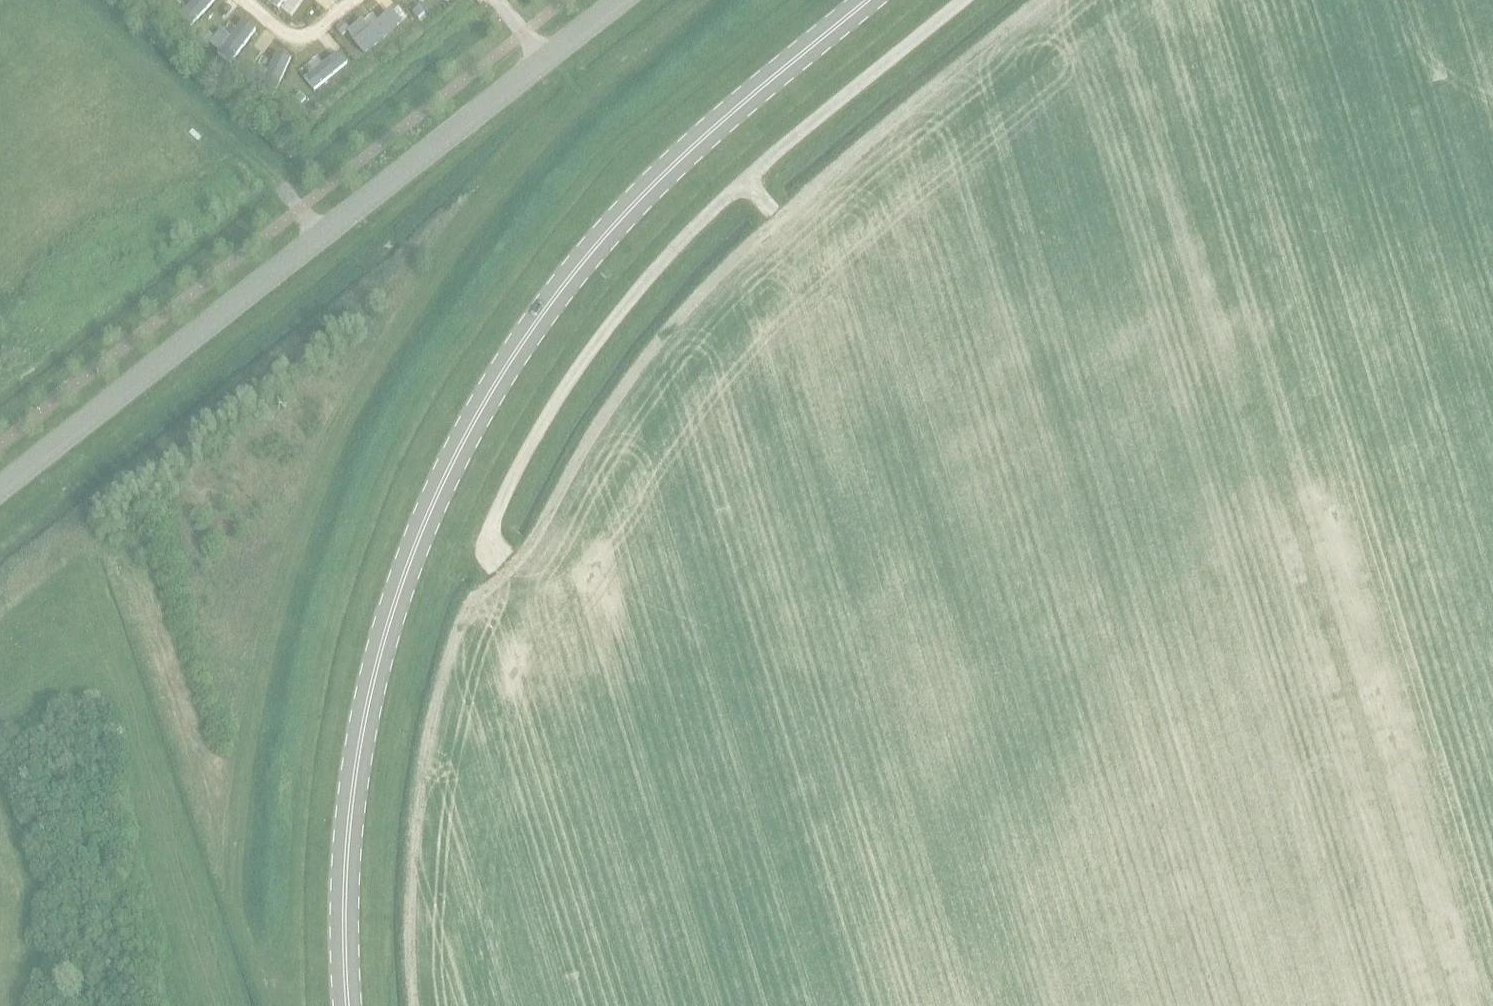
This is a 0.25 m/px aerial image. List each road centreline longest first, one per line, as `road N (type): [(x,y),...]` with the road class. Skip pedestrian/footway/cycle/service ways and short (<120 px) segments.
road 1 (secondary): [(349,1005),(346,863),(373,663),(418,527),(480,412),(558,294),(613,227),(871,0)]
road 2 (unclassified): [(0,488),(621,0)]
road 3 (track): [(491,551),(493,519),(525,453),(620,312),(683,237),(961,0)]

